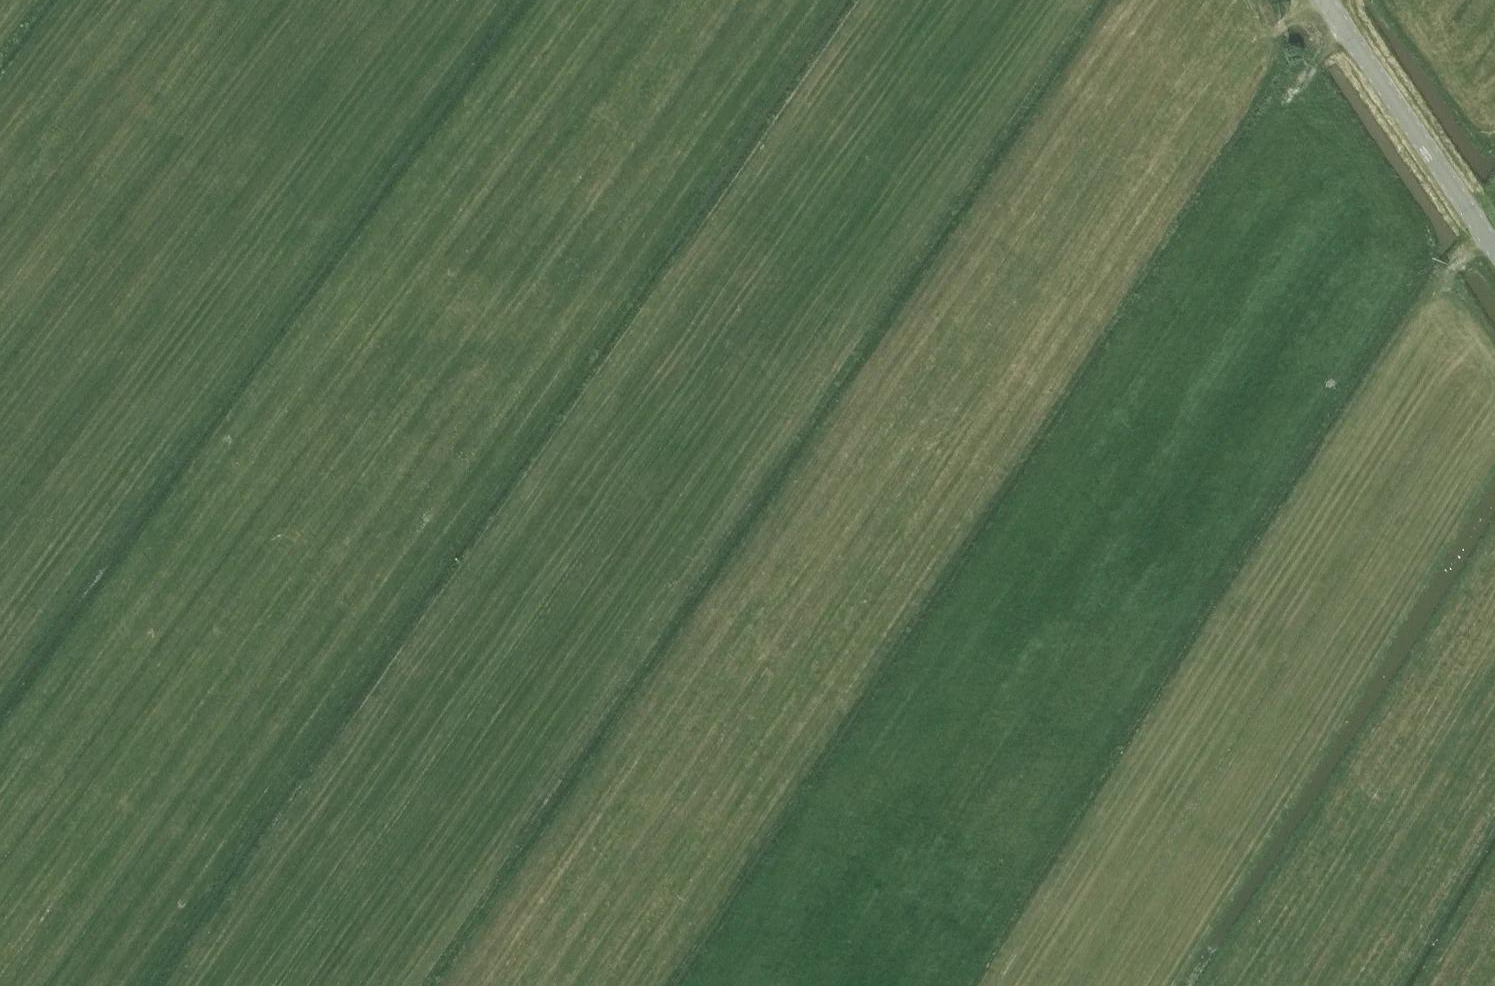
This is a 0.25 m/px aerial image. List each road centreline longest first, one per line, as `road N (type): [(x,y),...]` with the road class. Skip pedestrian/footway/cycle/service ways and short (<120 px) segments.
road 1 (unclassified): [(1494,252),(1324,0)]

